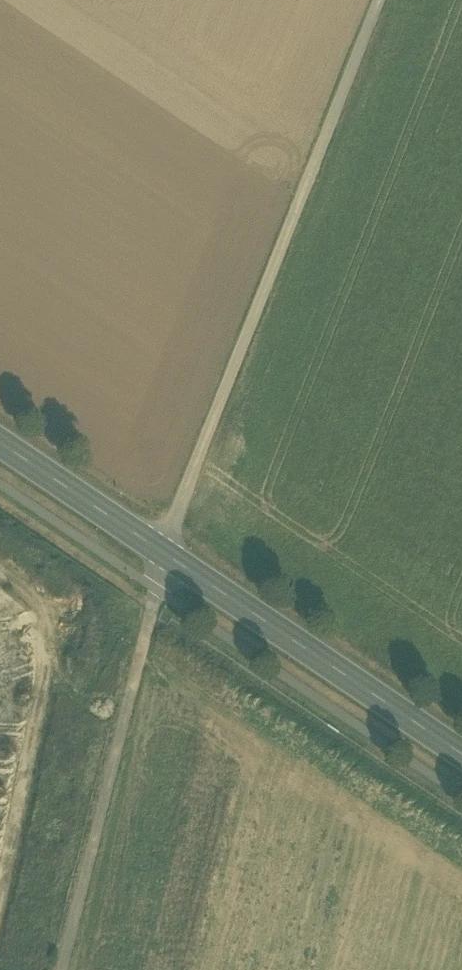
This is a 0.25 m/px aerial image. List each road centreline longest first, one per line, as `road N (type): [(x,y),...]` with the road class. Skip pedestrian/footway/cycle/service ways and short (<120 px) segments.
road 1 (primary): [(0,446),(461,759)]
road 2 (track): [(174,513),(378,0)]

